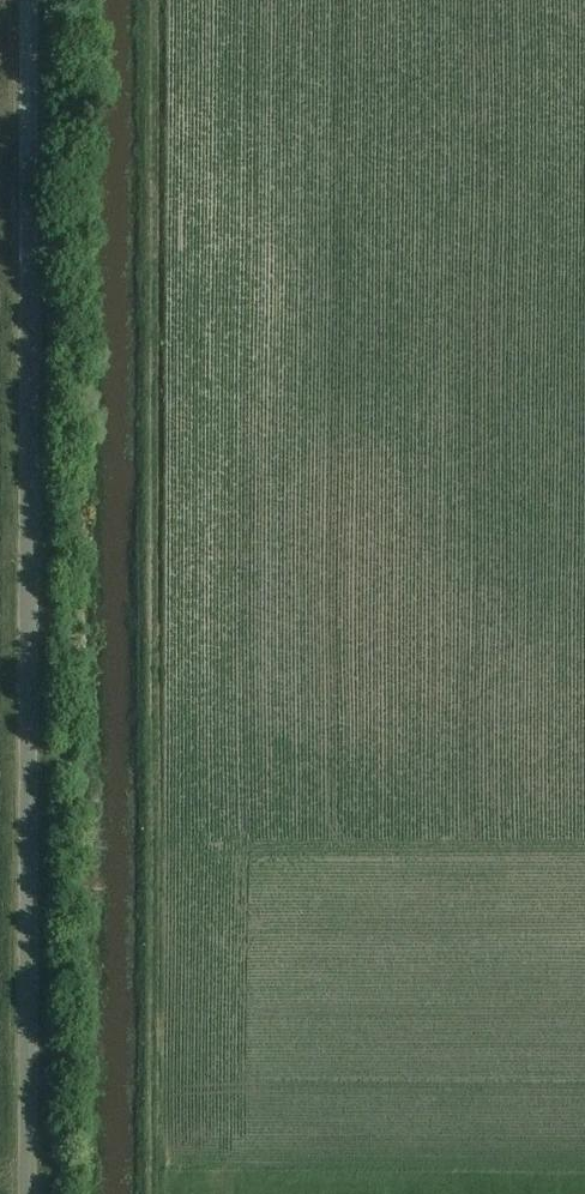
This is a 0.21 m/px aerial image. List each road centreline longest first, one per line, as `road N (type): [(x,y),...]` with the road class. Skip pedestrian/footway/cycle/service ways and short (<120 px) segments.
road 1 (tertiary): [(25,1193),(28,0)]
road 2 (track): [(153,0),(153,1193)]

